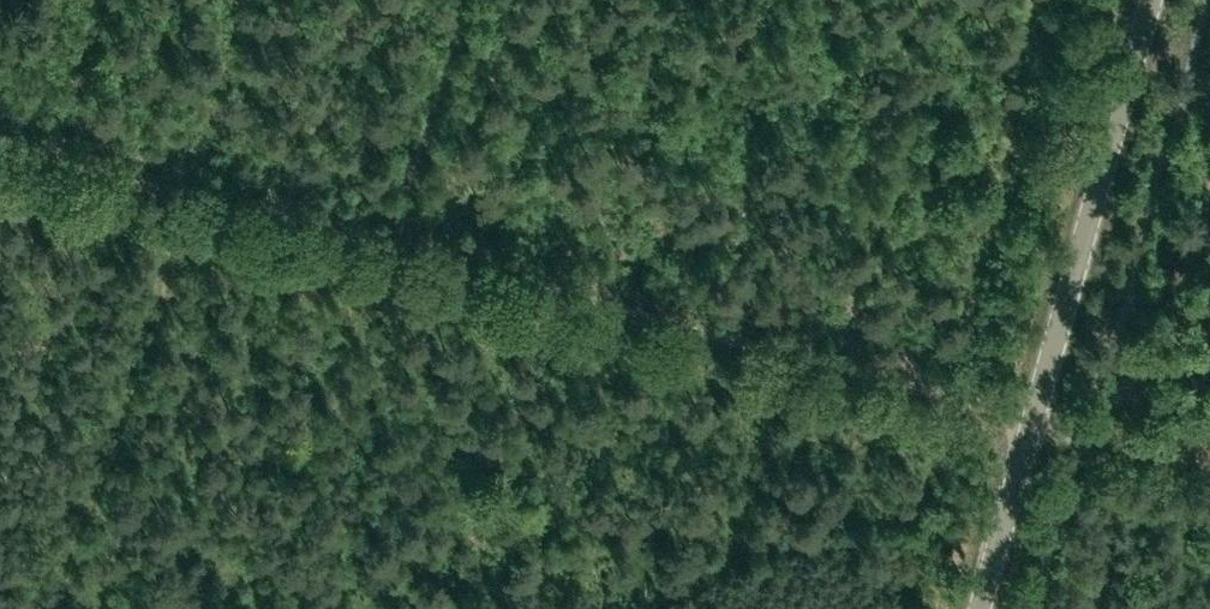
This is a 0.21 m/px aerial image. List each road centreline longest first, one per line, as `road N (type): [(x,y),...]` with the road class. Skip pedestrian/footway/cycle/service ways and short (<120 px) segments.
road 1 (track): [(0,135),(369,246),(567,289),(1080,437)]
road 2 (tertiary): [(974,608),(1154,0)]
road 3 (track): [(461,0),(394,252)]
road 4 (track): [(1080,437),(1209,470)]

